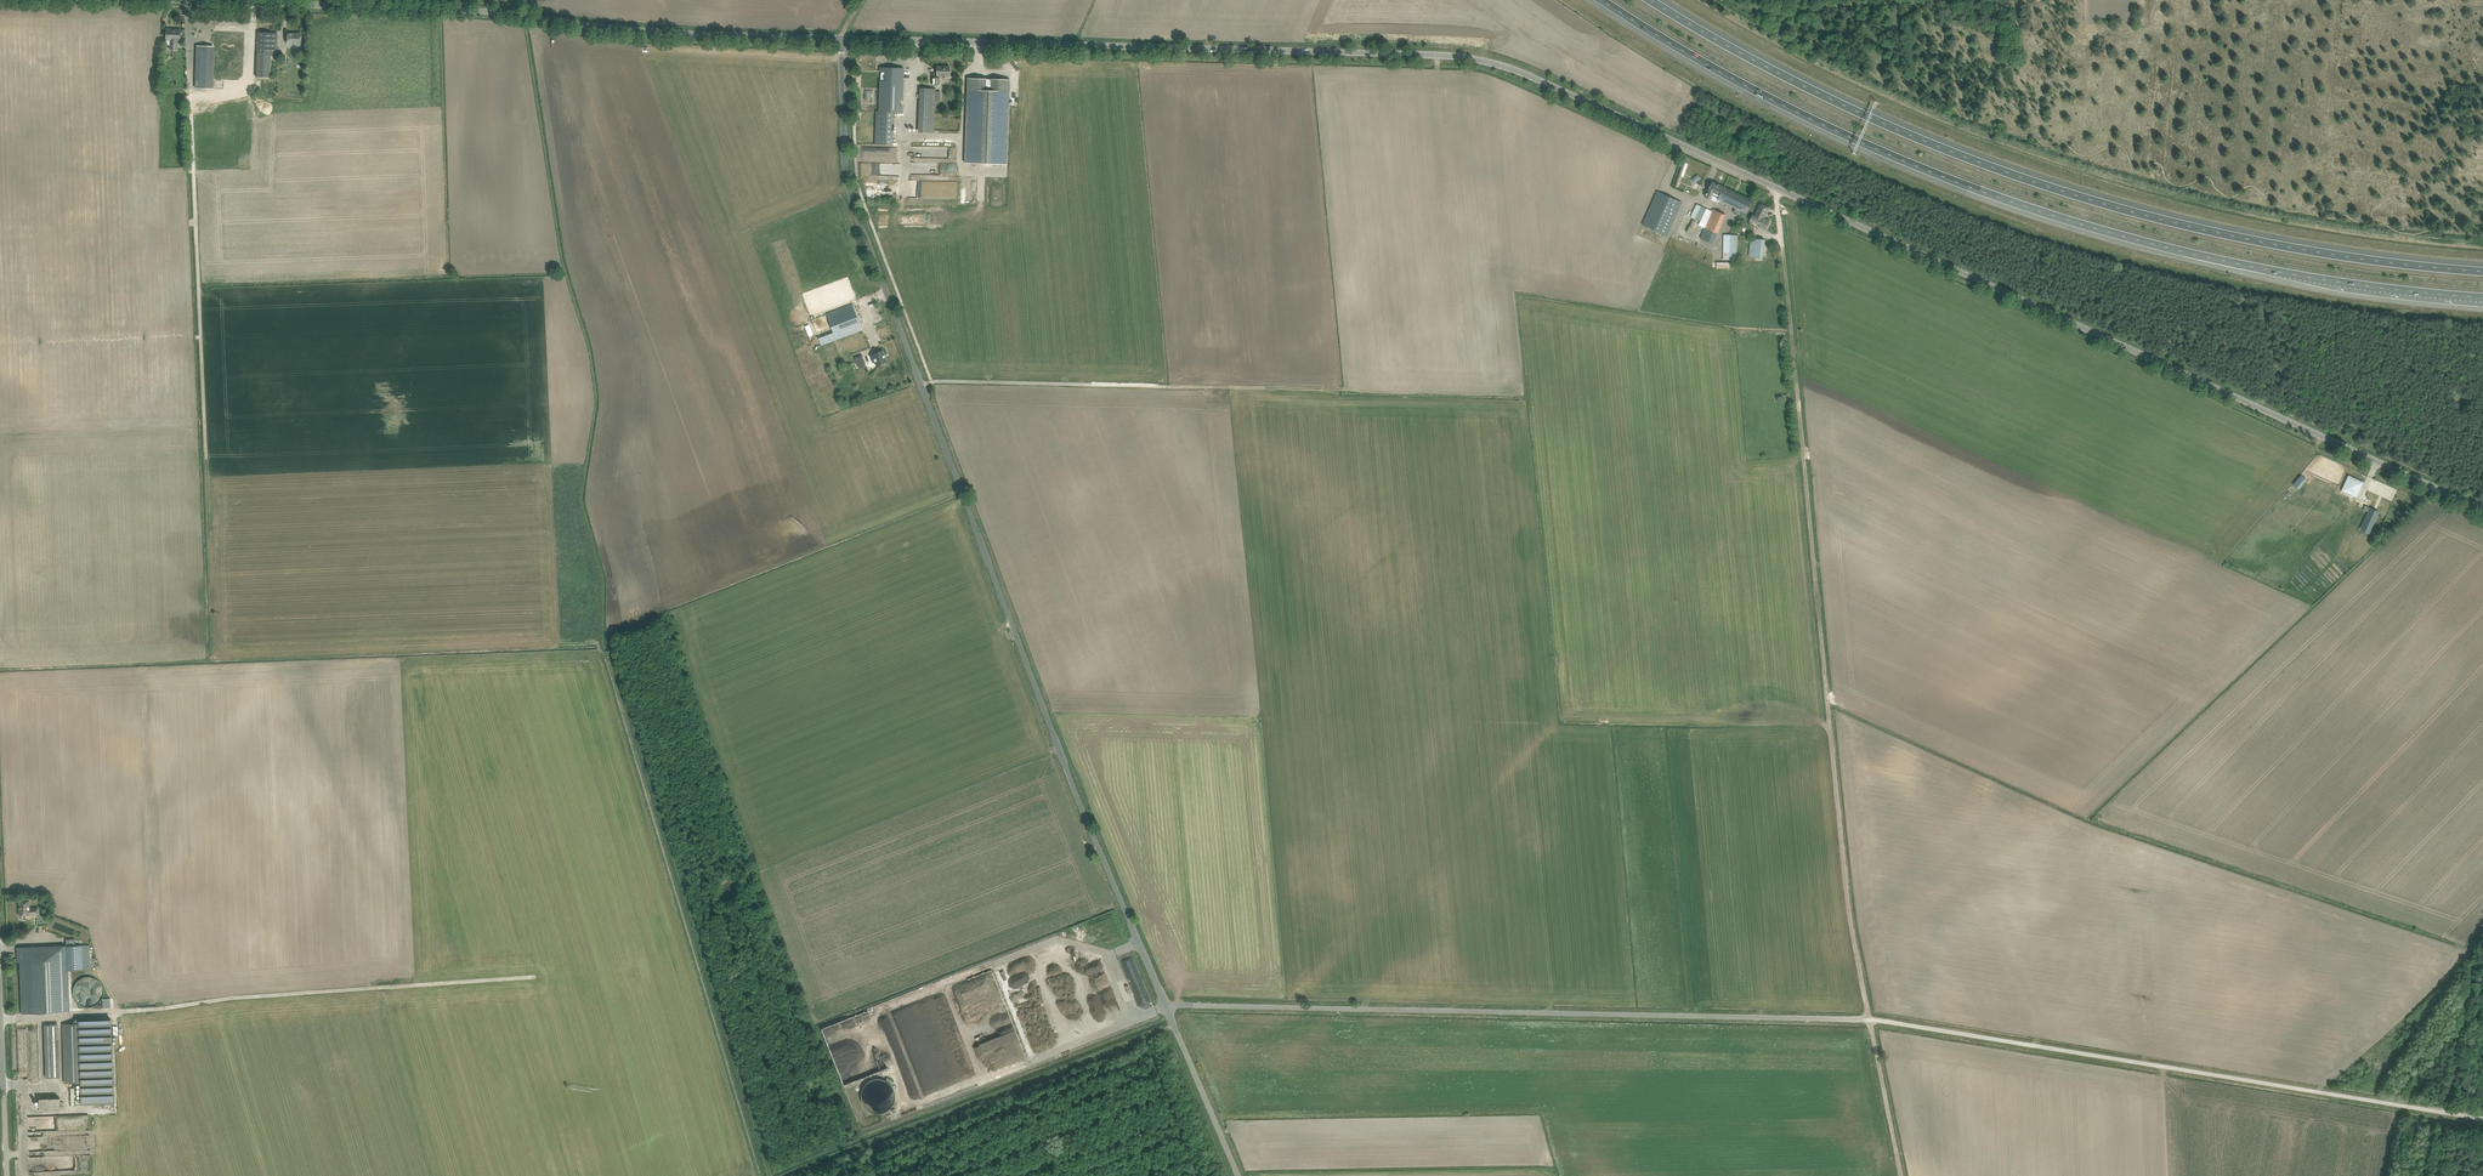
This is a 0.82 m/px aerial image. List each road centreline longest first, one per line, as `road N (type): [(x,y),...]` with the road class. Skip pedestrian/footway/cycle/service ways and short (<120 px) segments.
road 1 (tertiary): [(2482,510),(1509,68),(1431,55),(842,39)]
road 2 (unclassified): [(2482,1119),(1880,1020),(1166,1007)]
road 3 (unclassified): [(1166,1007),(1069,775),(853,202),(842,39)]
road 4 (motorway): [(1602,0),(1874,150),(2071,224),(2263,269),(2482,297)]
road 5 (motorway): [(2482,270),(2325,253),(2079,196),(1884,124),(1651,0)]
road 6 (track): [(1869,1019),(1845,883),(1776,188)]
road 7 (tertiary): [(842,39),(617,29),(501,12),(193,0)]
road 8 (track): [(768,1174),(607,636)]
road 9 (track): [(1170,1016),(768,1174)]
road 10 (track): [(1340,389),(921,384)]
road 11 (unclassified): [(7,1175),(0,982)]
road 12 (unclassified): [(1239,1175),(1166,1007)]
road 13 (track): [(1869,1019),(1901,1175)]
road 14 (track): [(1917,0),(1767,13)]

